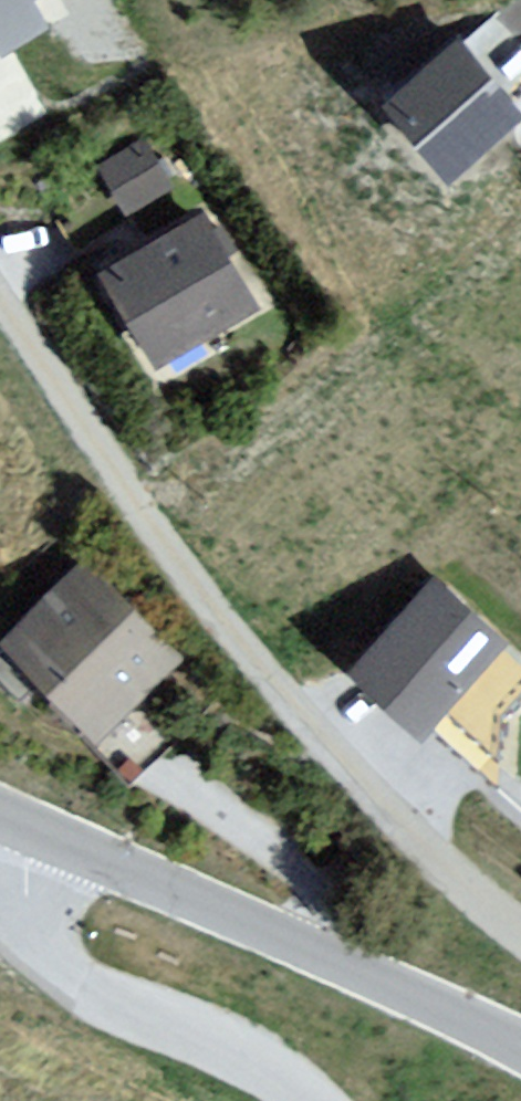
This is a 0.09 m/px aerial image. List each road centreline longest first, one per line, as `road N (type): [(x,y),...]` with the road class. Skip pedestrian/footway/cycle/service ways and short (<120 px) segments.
road 1 (unclassified): [(520,931),(321,747),(0,311)]
road 2 (tertiary): [(26,828),(520,1057)]
road 3 (unclassified): [(26,828),(31,925),(62,973),(253,1054),(315,1100)]

